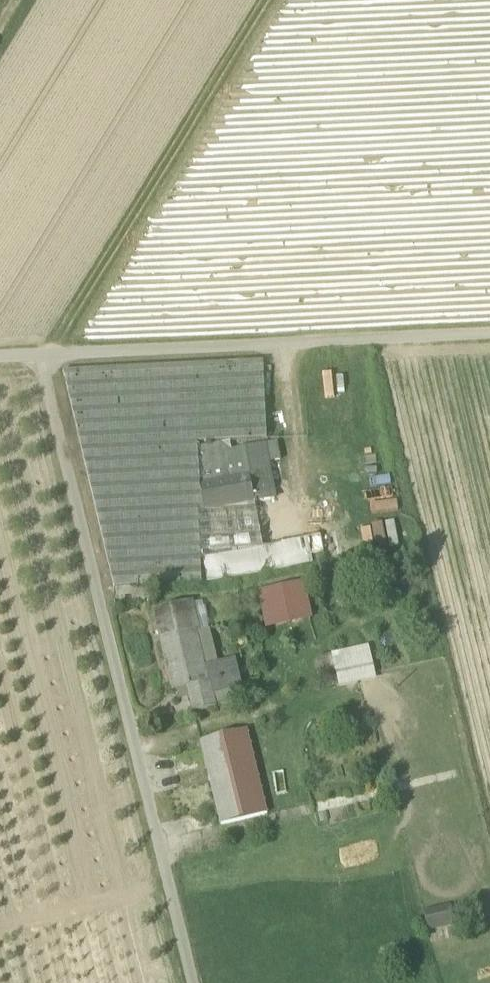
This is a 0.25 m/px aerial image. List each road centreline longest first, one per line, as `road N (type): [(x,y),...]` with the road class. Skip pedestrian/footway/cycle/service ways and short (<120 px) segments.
road 1 (unclassified): [(39,356),(193,982)]
road 2 (track): [(489,334),(0,358)]

